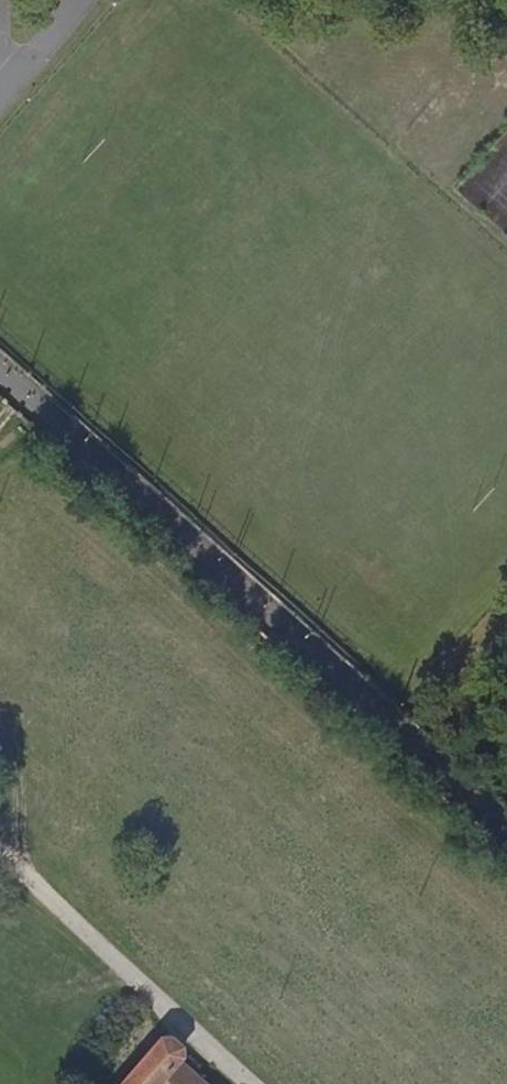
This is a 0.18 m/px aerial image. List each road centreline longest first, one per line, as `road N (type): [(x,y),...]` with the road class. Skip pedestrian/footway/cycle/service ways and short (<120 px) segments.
road 1 (unclassified): [(506,838),(0,380)]

